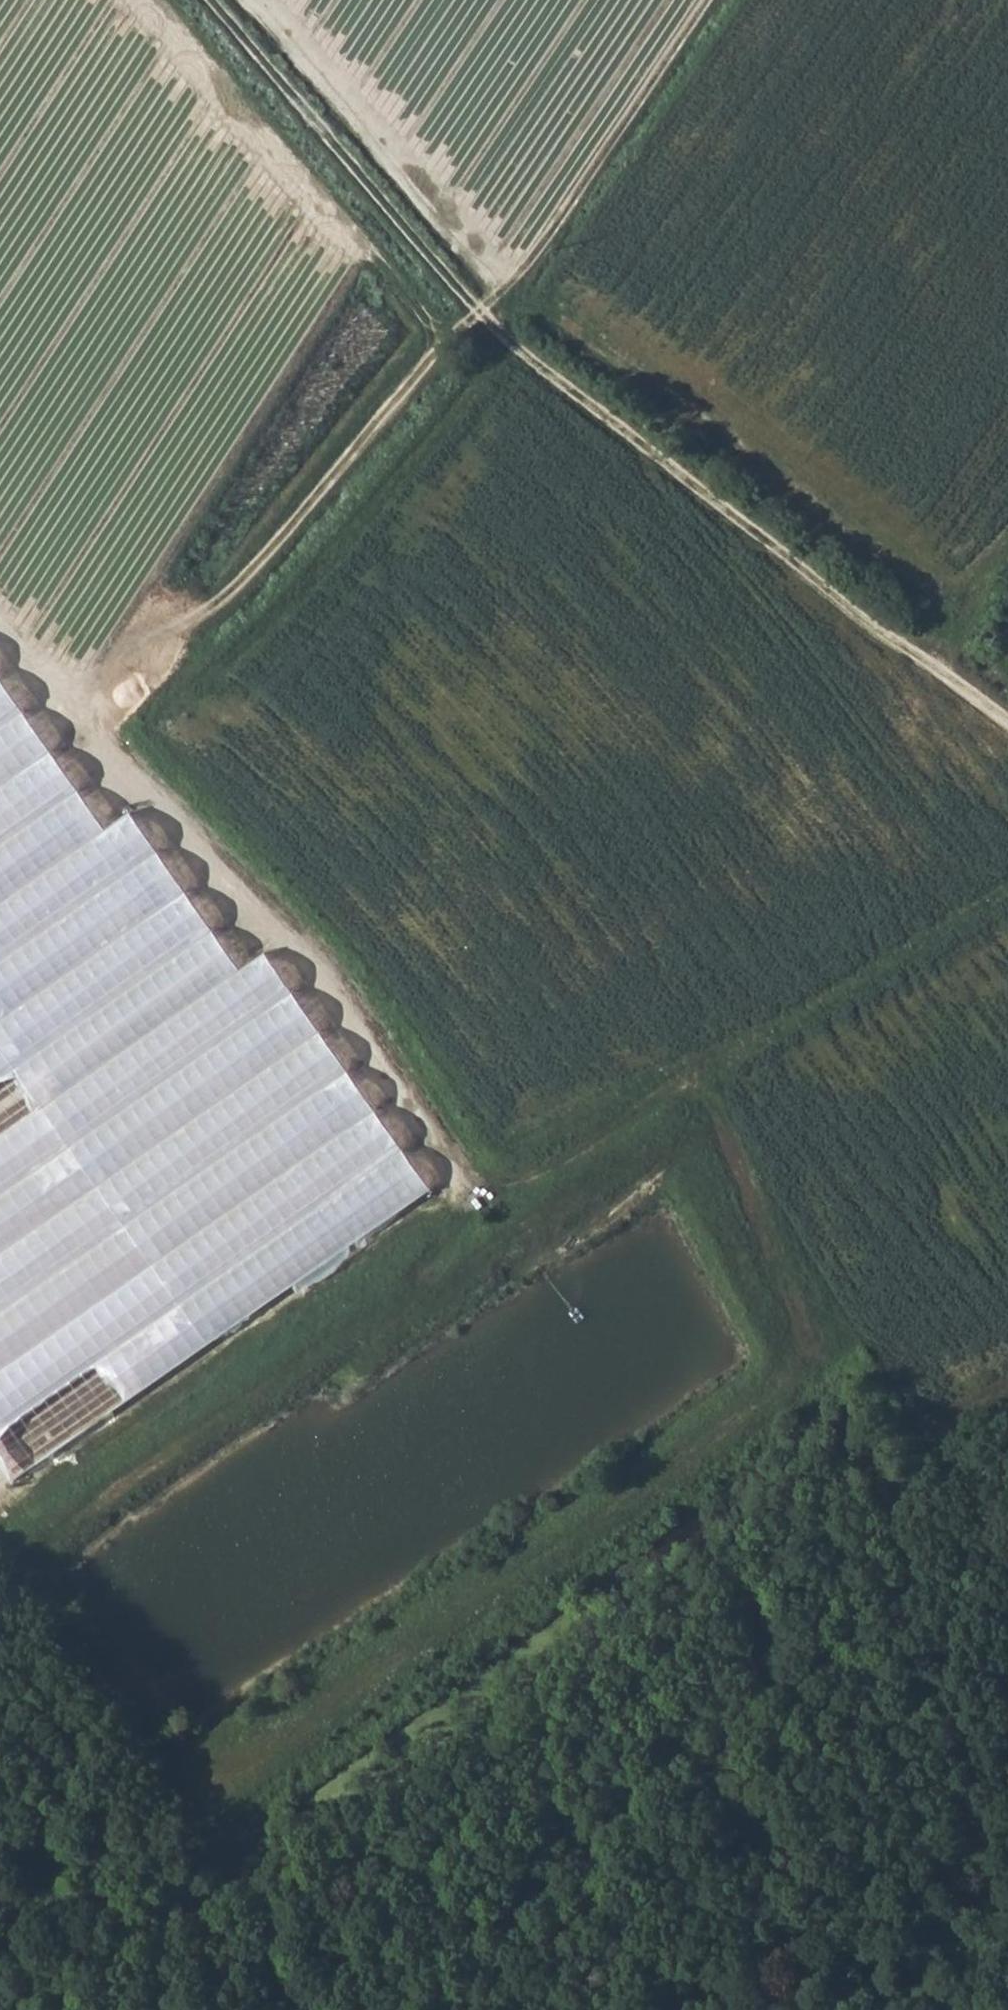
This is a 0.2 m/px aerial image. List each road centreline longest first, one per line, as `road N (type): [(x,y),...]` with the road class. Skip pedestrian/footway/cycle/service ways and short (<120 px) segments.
road 1 (track): [(204,0),(476,315)]

